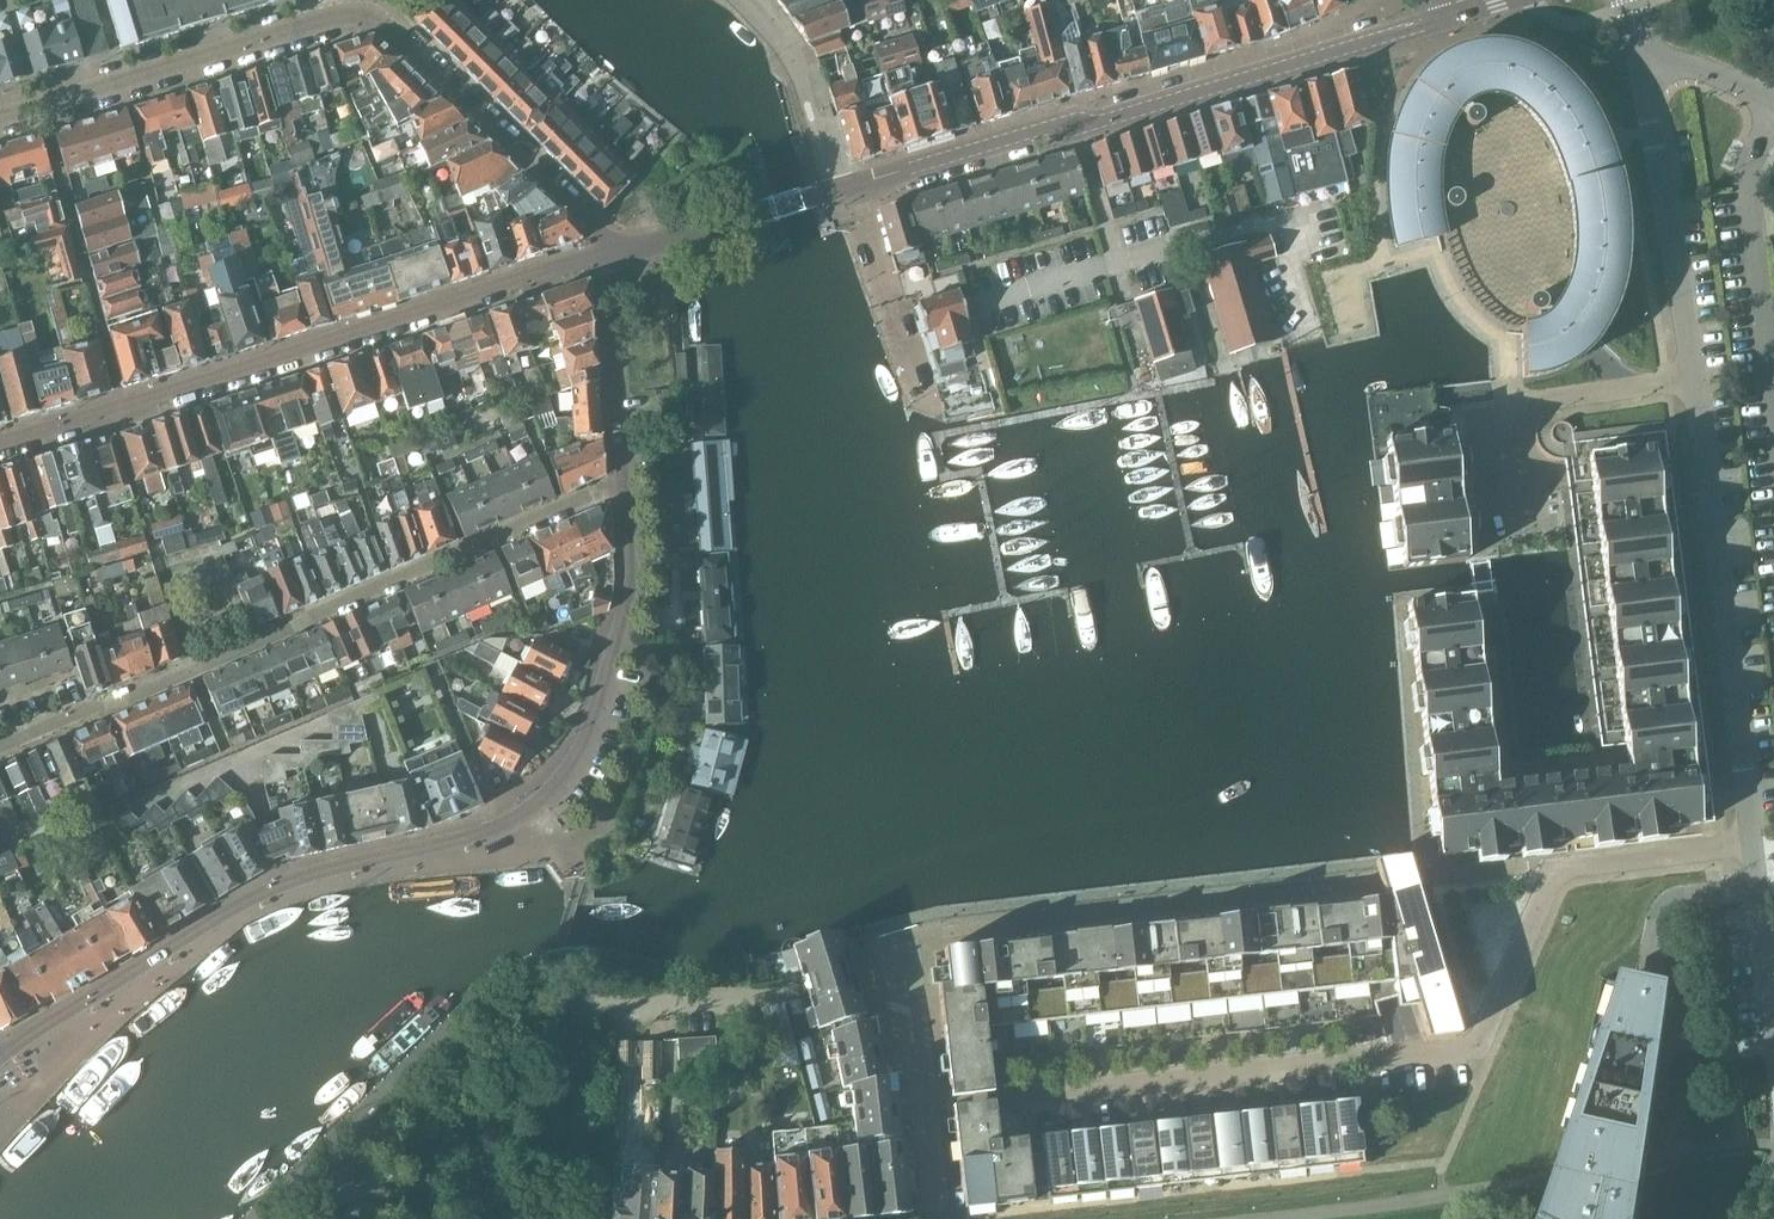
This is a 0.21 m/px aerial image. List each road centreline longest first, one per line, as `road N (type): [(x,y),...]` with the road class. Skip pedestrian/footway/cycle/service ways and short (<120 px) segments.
road 1 (residential): [(0,1056),(287,881),(475,836),(532,807),(582,747),(626,604),(623,482)]
road 2 (residential): [(1563,869),(1548,882),(1467,1048),(926,1107)]
road 3 (residential): [(902,960),(929,934),(1563,869)]
road 4 (residential): [(843,187),(1046,130),(1077,130),(1454,14)]
road 5 (residential): [(602,252),(126,404)]
road 6 (residential): [(1753,844),(1693,377)]
road 7 (residential): [(623,482),(195,670)]
road 8 (residential): [(602,252),(585,214),(386,24),(365,12),(317,22)]
road 9 (residential): [(1693,377),(1629,0)]
road 10 (residential): [(126,404),(39,105)]
road 11 (residential): [(1693,377),(1509,403),(1524,527)]
road 12 (residential): [(39,105),(317,22)]
road 13 (residential): [(195,670),(110,409)]
road 14 (residential): [(602,252),(843,187)]
road 15 (residential): [(806,987),(576,1009)]
road 16 (residential): [(623,482),(602,252)]
road 17 (residential): [(921,392),(860,203),(843,187)]
road 18 (residential): [(1773,1060),(1753,844)]
road 19 (residential): [(745,0),(795,62),(843,187)]
road 20 (residential): [(195,670),(0,746)]
road 21 (residential): [(1753,844),(1563,869)]
road 22 (residential): [(926,1107),(902,960)]

